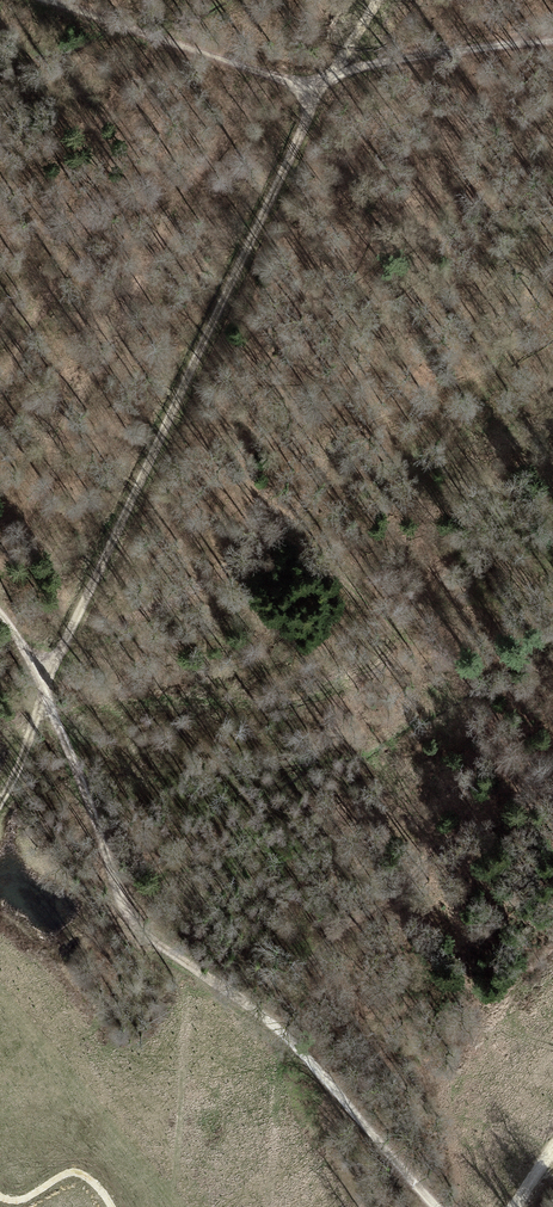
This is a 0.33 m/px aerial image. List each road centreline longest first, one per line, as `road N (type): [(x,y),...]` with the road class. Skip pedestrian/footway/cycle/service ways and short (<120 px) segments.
road 1 (track): [(318,93),(0,802)]
road 2 (track): [(438,1206),(285,1032),(152,940),(123,905),(45,693),(0,612)]
road 3 (track): [(64,646),(292,536),(552,379)]
road 4 (track): [(318,93),(42,0)]
road 5 (track): [(552,42),(421,57),(327,80)]

